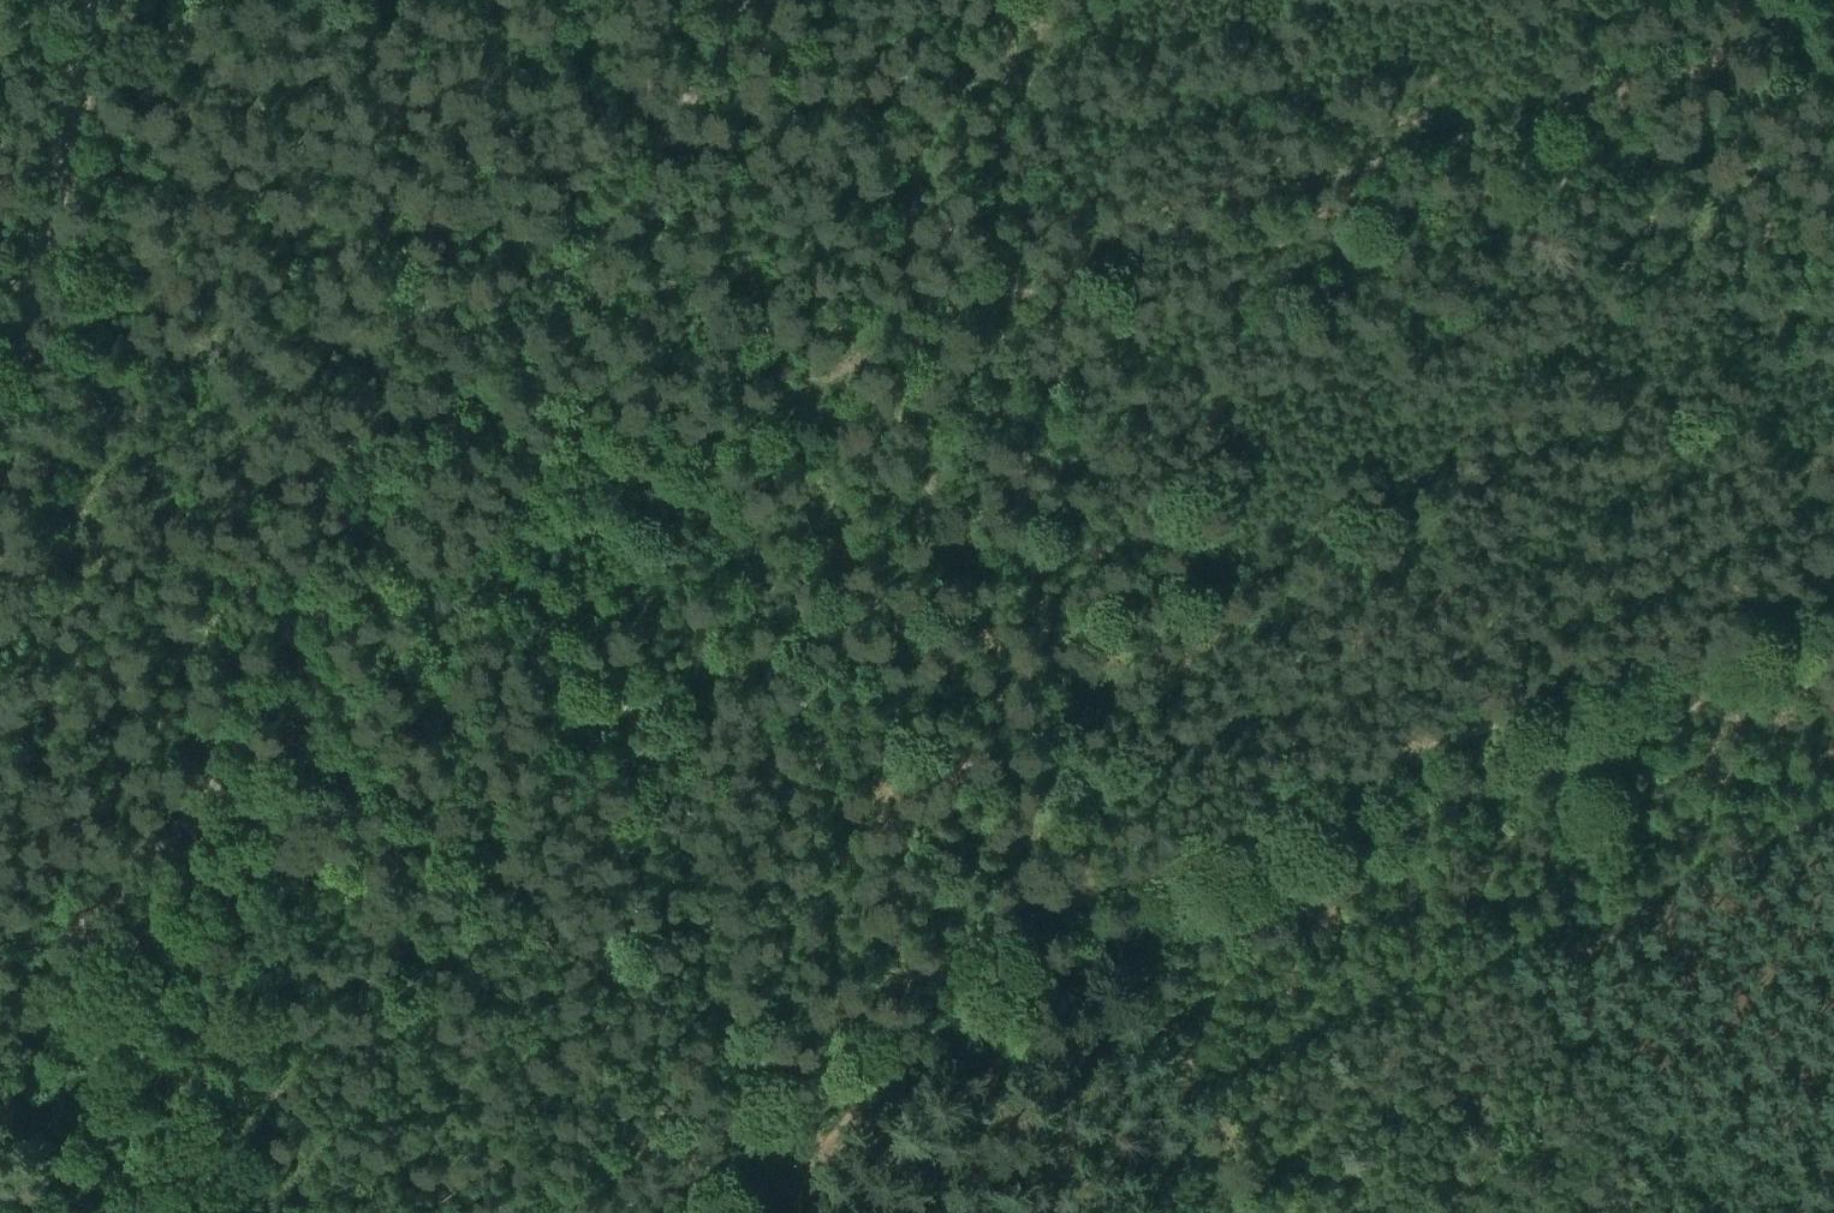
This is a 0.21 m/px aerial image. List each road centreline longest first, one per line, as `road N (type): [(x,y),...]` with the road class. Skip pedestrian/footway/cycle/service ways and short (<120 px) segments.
road 1 (unclassified): [(0,411),(98,0)]

